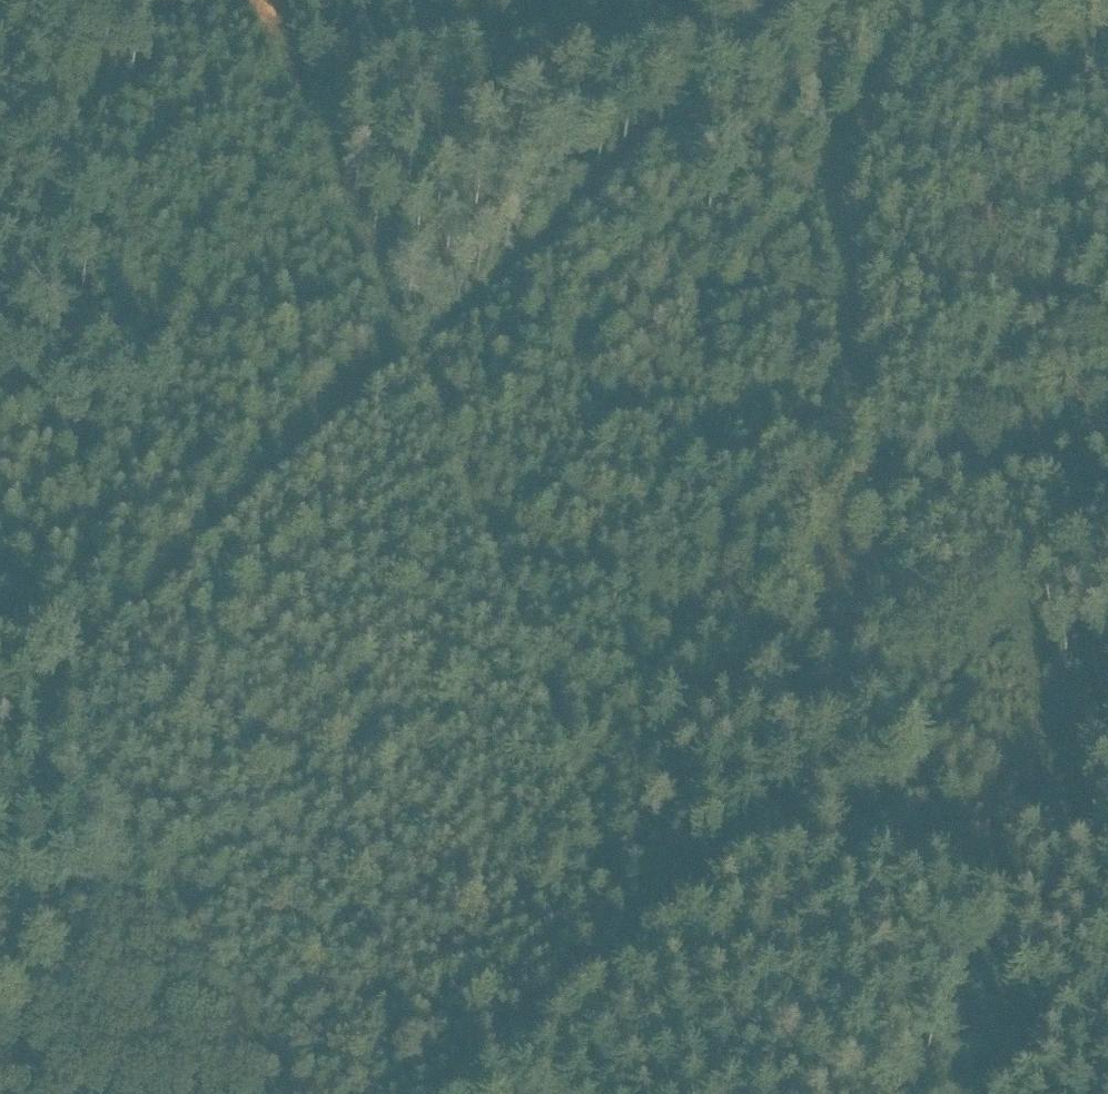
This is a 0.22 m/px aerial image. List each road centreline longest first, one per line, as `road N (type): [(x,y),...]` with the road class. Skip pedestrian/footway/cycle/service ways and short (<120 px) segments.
road 1 (track): [(32,693),(403,358),(262,0)]
road 2 (track): [(0,642),(287,1093)]
road 3 (track): [(403,358),(776,0)]

